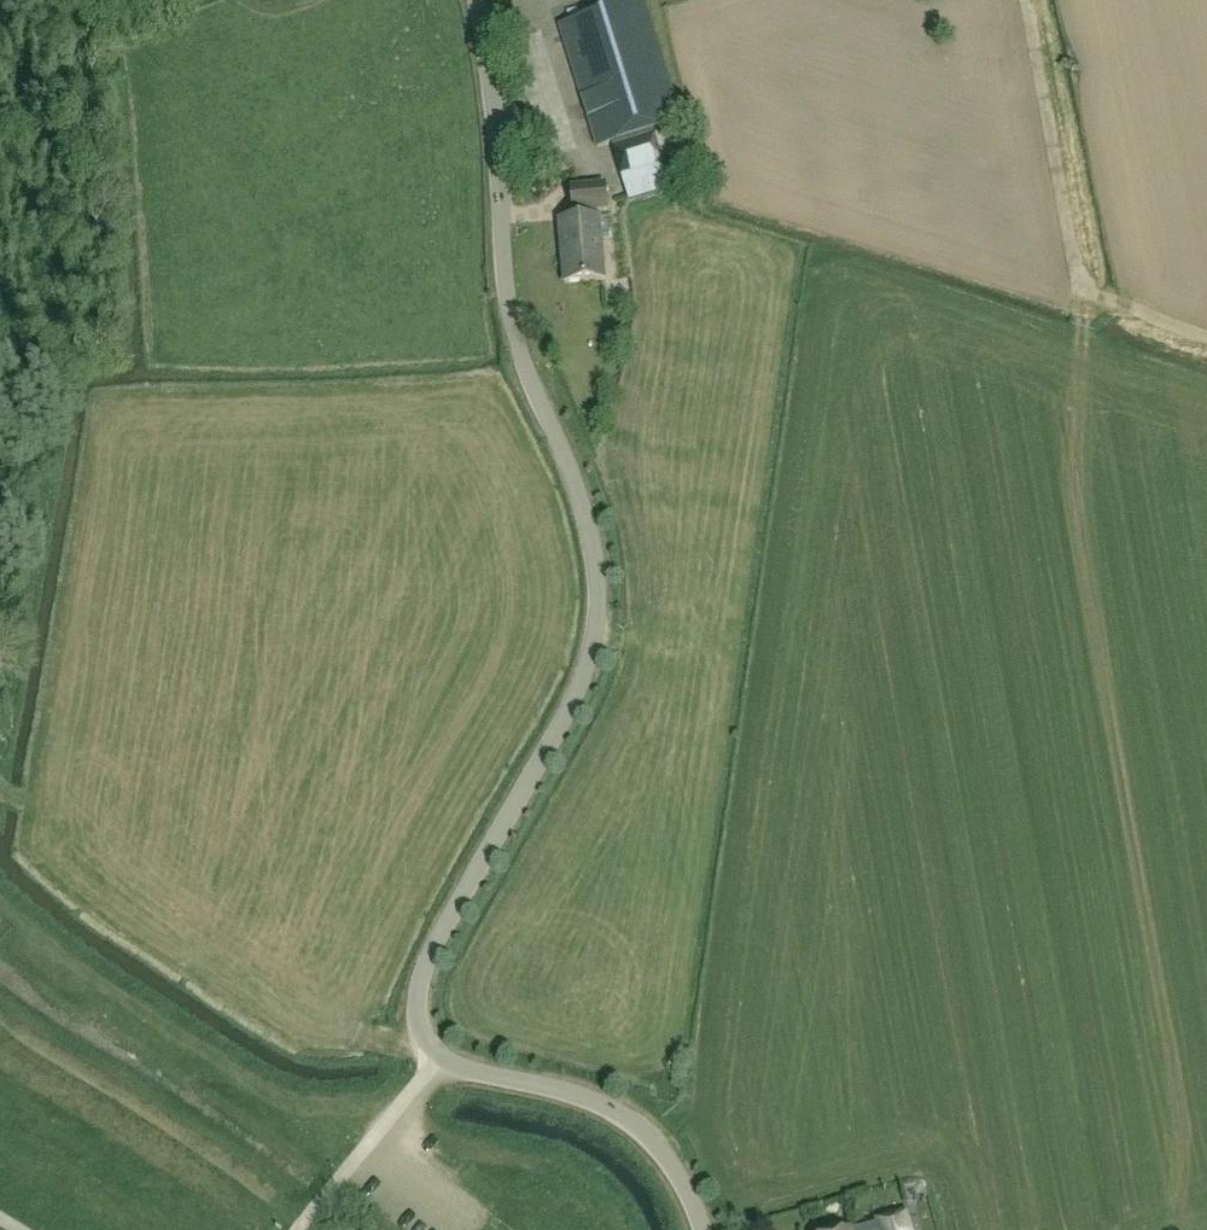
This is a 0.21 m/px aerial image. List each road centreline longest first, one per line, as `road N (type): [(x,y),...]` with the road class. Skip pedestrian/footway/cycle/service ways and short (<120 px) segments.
road 1 (unclassified): [(437,1055),(417,1018),(424,973),(579,687),(596,622),(596,577),(569,464),(514,336),(476,0)]
road 2 (track): [(1206,338),(1083,288),(1027,0)]
road 3 (unclassified): [(704,1229),(674,1167),(618,1112),(437,1055)]

